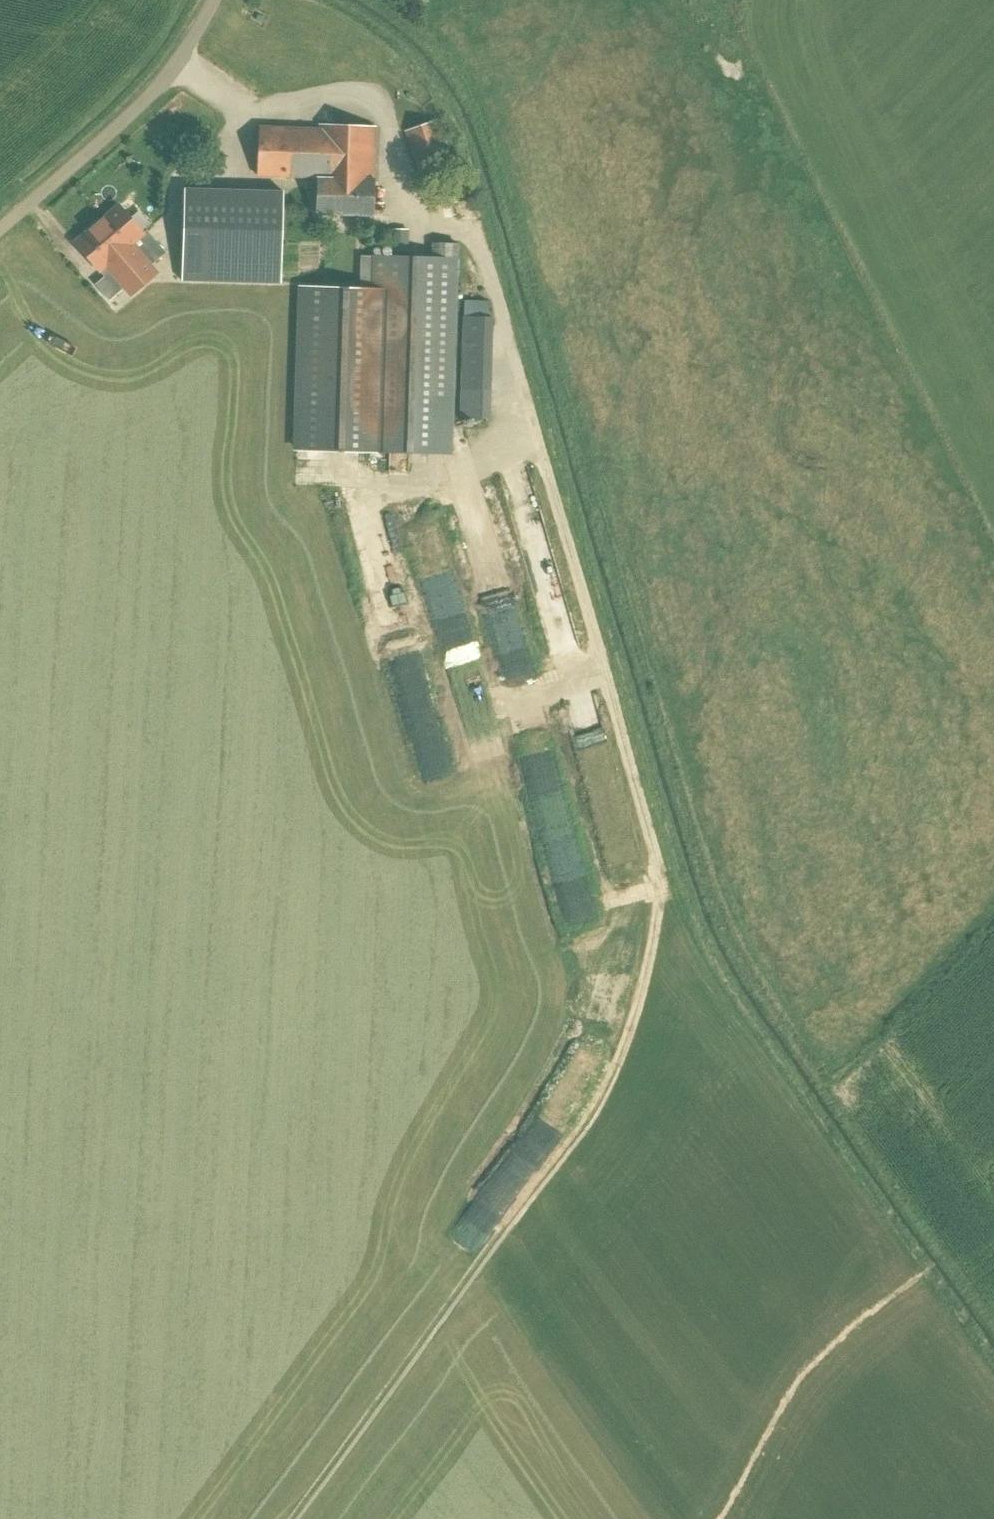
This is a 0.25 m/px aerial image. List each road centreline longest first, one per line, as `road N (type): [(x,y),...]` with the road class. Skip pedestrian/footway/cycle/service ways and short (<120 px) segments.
road 1 (track): [(372,0),(456,77),(487,141),(717,930),(993,1314)]
road 2 (track): [(531,442),(603,663),(647,836),(658,915),(620,1068),(303,1518)]
road 3 (unclassified): [(0,228),(168,73),(216,0)]

